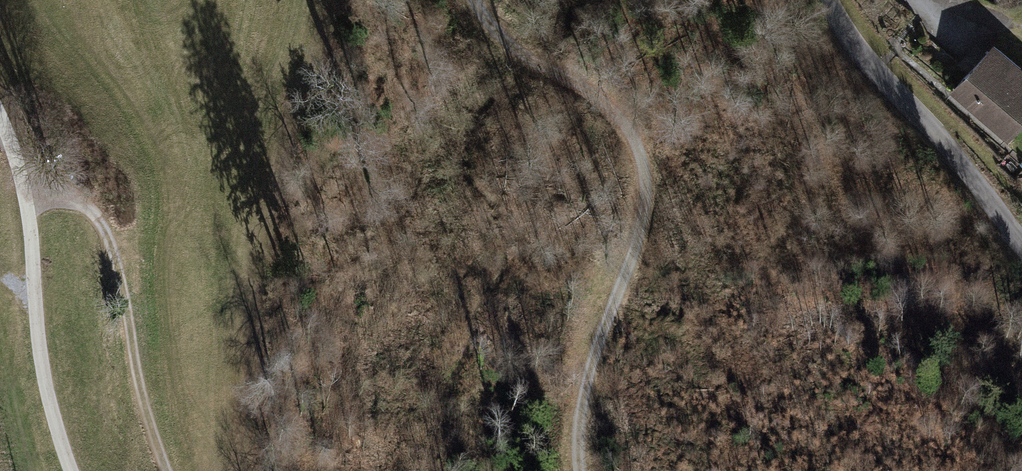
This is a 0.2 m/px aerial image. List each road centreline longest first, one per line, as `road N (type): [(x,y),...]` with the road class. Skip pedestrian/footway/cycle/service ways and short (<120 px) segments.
road 1 (track): [(587,470),(576,448),(594,323),(646,247),(643,152),(573,71),(478,0)]
road 2 (unclassified): [(0,115),(28,210),(46,379),(72,470)]
road 3 (track): [(22,182),(76,200),(106,233),(168,470)]
road 4 (tertiary): [(824,0),(845,43),(988,203),(1021,259)]

